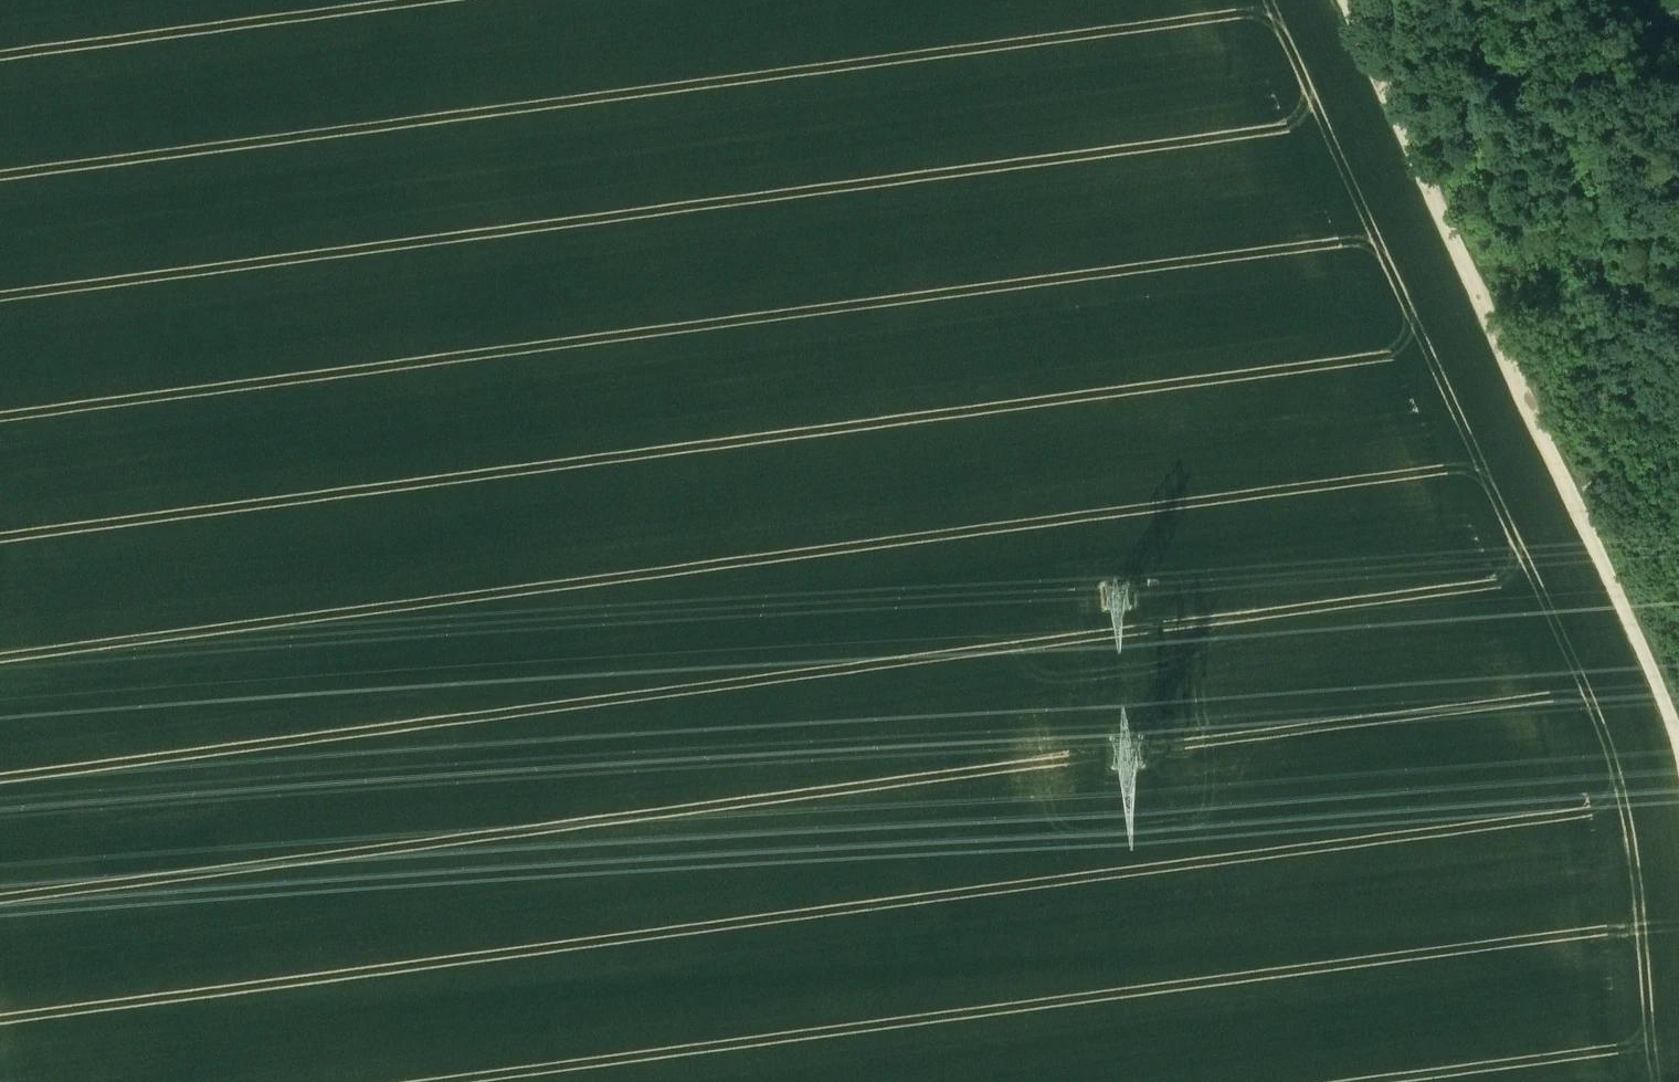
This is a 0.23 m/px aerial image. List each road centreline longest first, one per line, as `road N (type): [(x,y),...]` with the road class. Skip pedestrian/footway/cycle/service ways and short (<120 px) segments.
road 1 (track): [(1347,0),(1653,659),(1678,746)]

